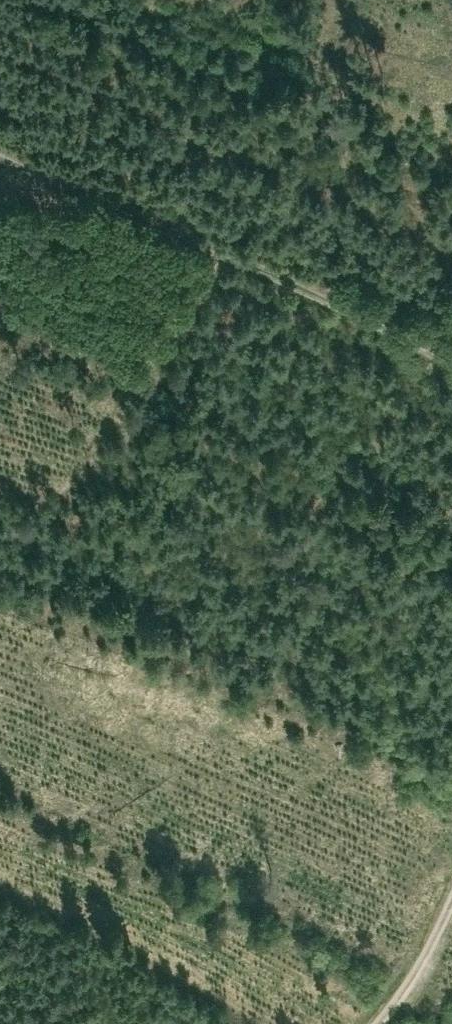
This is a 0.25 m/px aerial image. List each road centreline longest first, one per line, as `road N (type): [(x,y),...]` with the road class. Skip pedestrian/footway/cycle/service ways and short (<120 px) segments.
road 1 (track): [(0,170),(451,360)]
road 2 (track): [(375,1023),(411,981),(451,903)]

